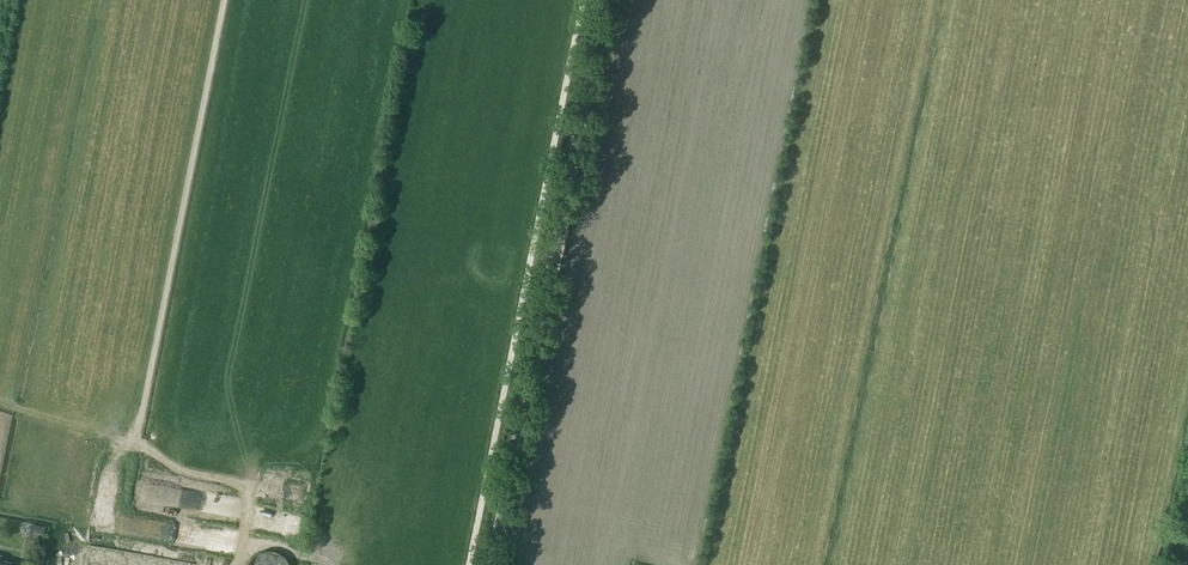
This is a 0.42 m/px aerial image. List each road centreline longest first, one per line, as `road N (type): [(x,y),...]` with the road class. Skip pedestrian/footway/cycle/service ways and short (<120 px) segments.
road 1 (tertiary): [(492,564),(605,0)]

